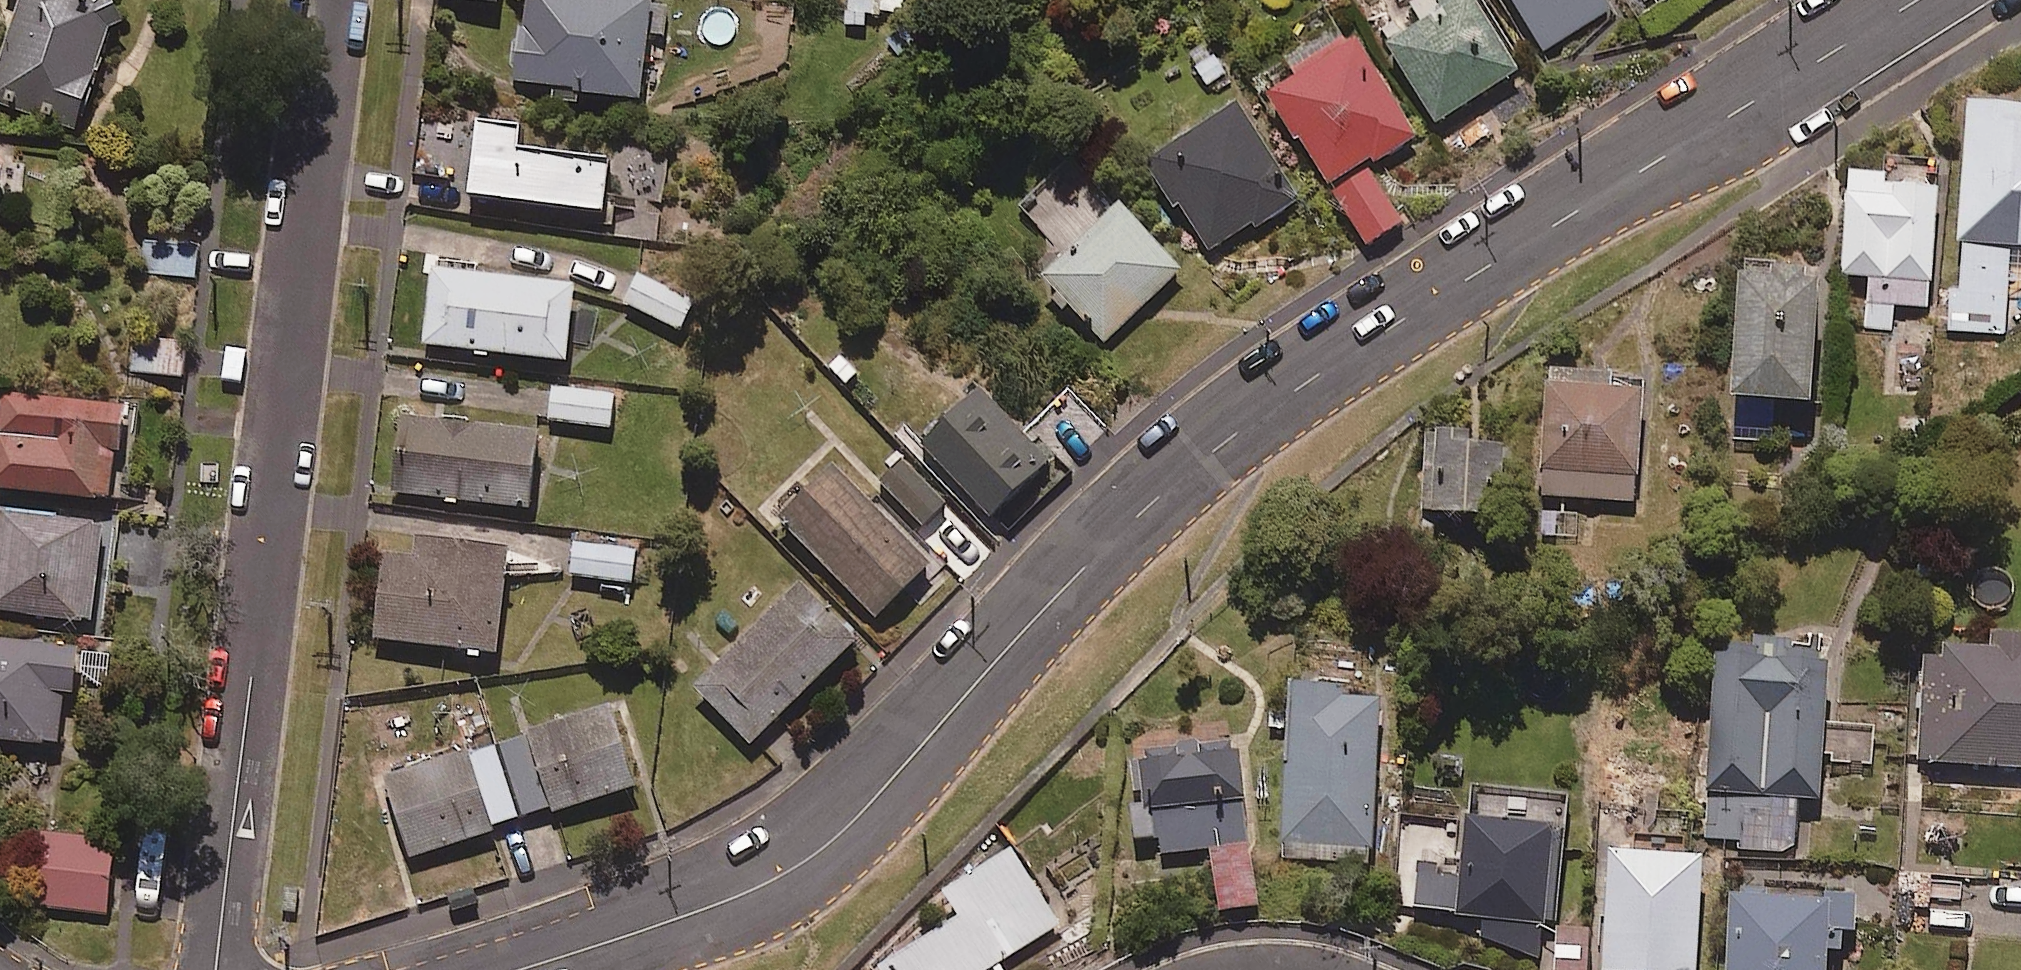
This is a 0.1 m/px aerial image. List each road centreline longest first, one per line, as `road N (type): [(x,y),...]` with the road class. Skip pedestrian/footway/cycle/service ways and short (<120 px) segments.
road 1 (tertiary): [(513,969),(685,916),(807,858),(855,822),(1130,519),(1235,430),(1531,234),(1909,0)]
road 2 (residential): [(215,969),(334,0)]

